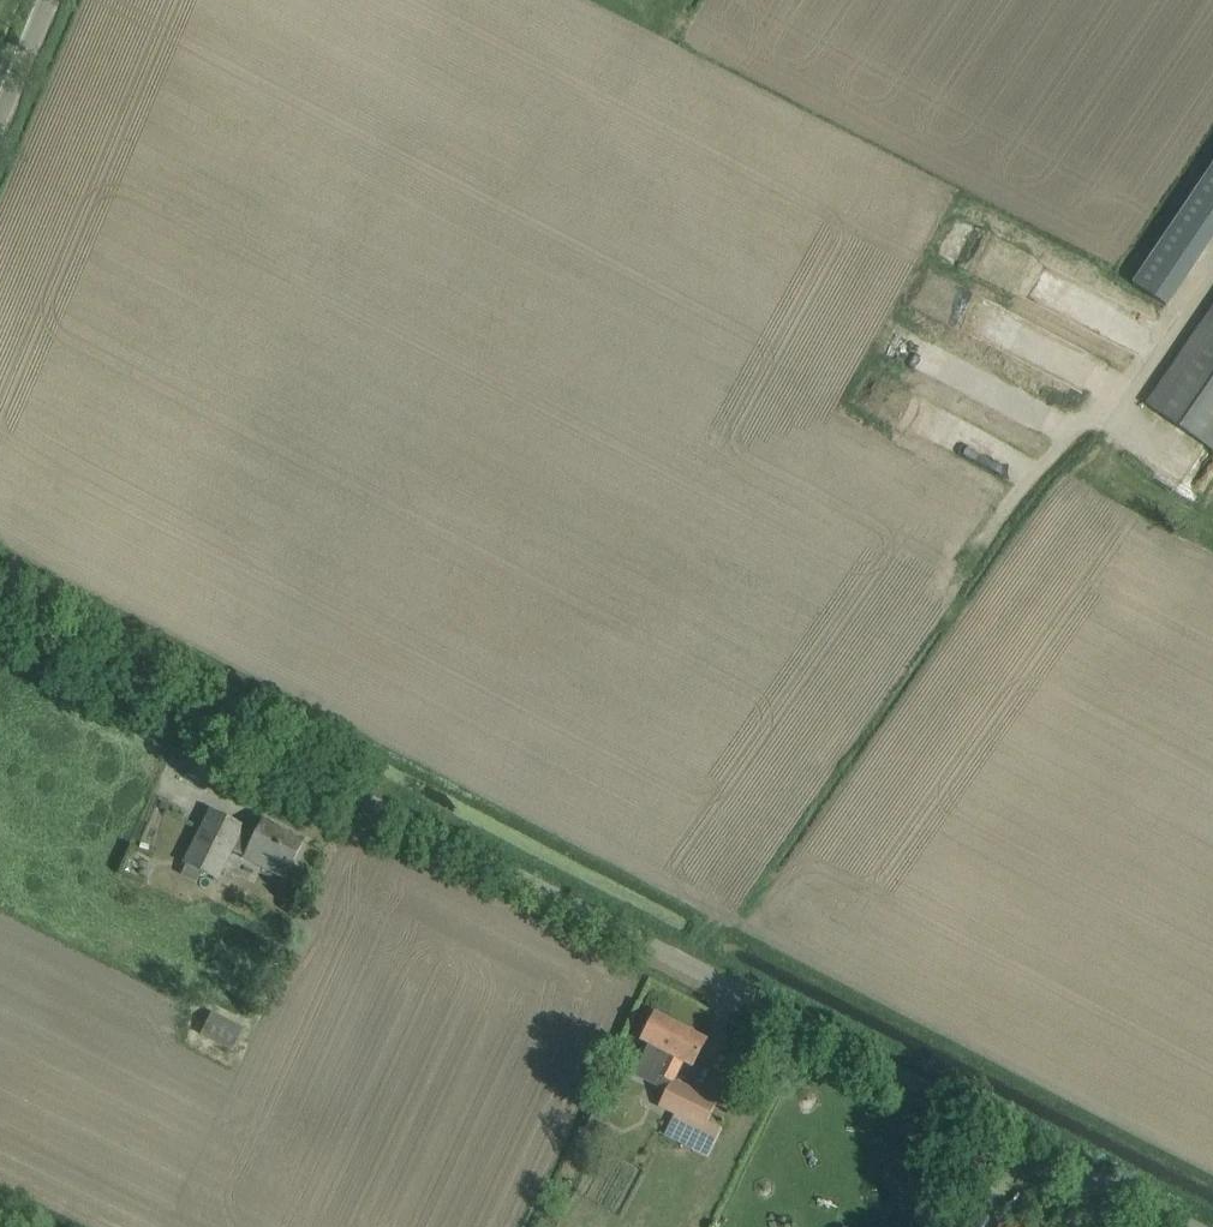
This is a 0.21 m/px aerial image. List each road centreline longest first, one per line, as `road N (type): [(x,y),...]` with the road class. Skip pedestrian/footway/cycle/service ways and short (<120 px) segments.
road 1 (unclassified): [(1189,1226),(152,696),(0,606)]
road 2 (unclassified): [(0,133),(57,0)]

